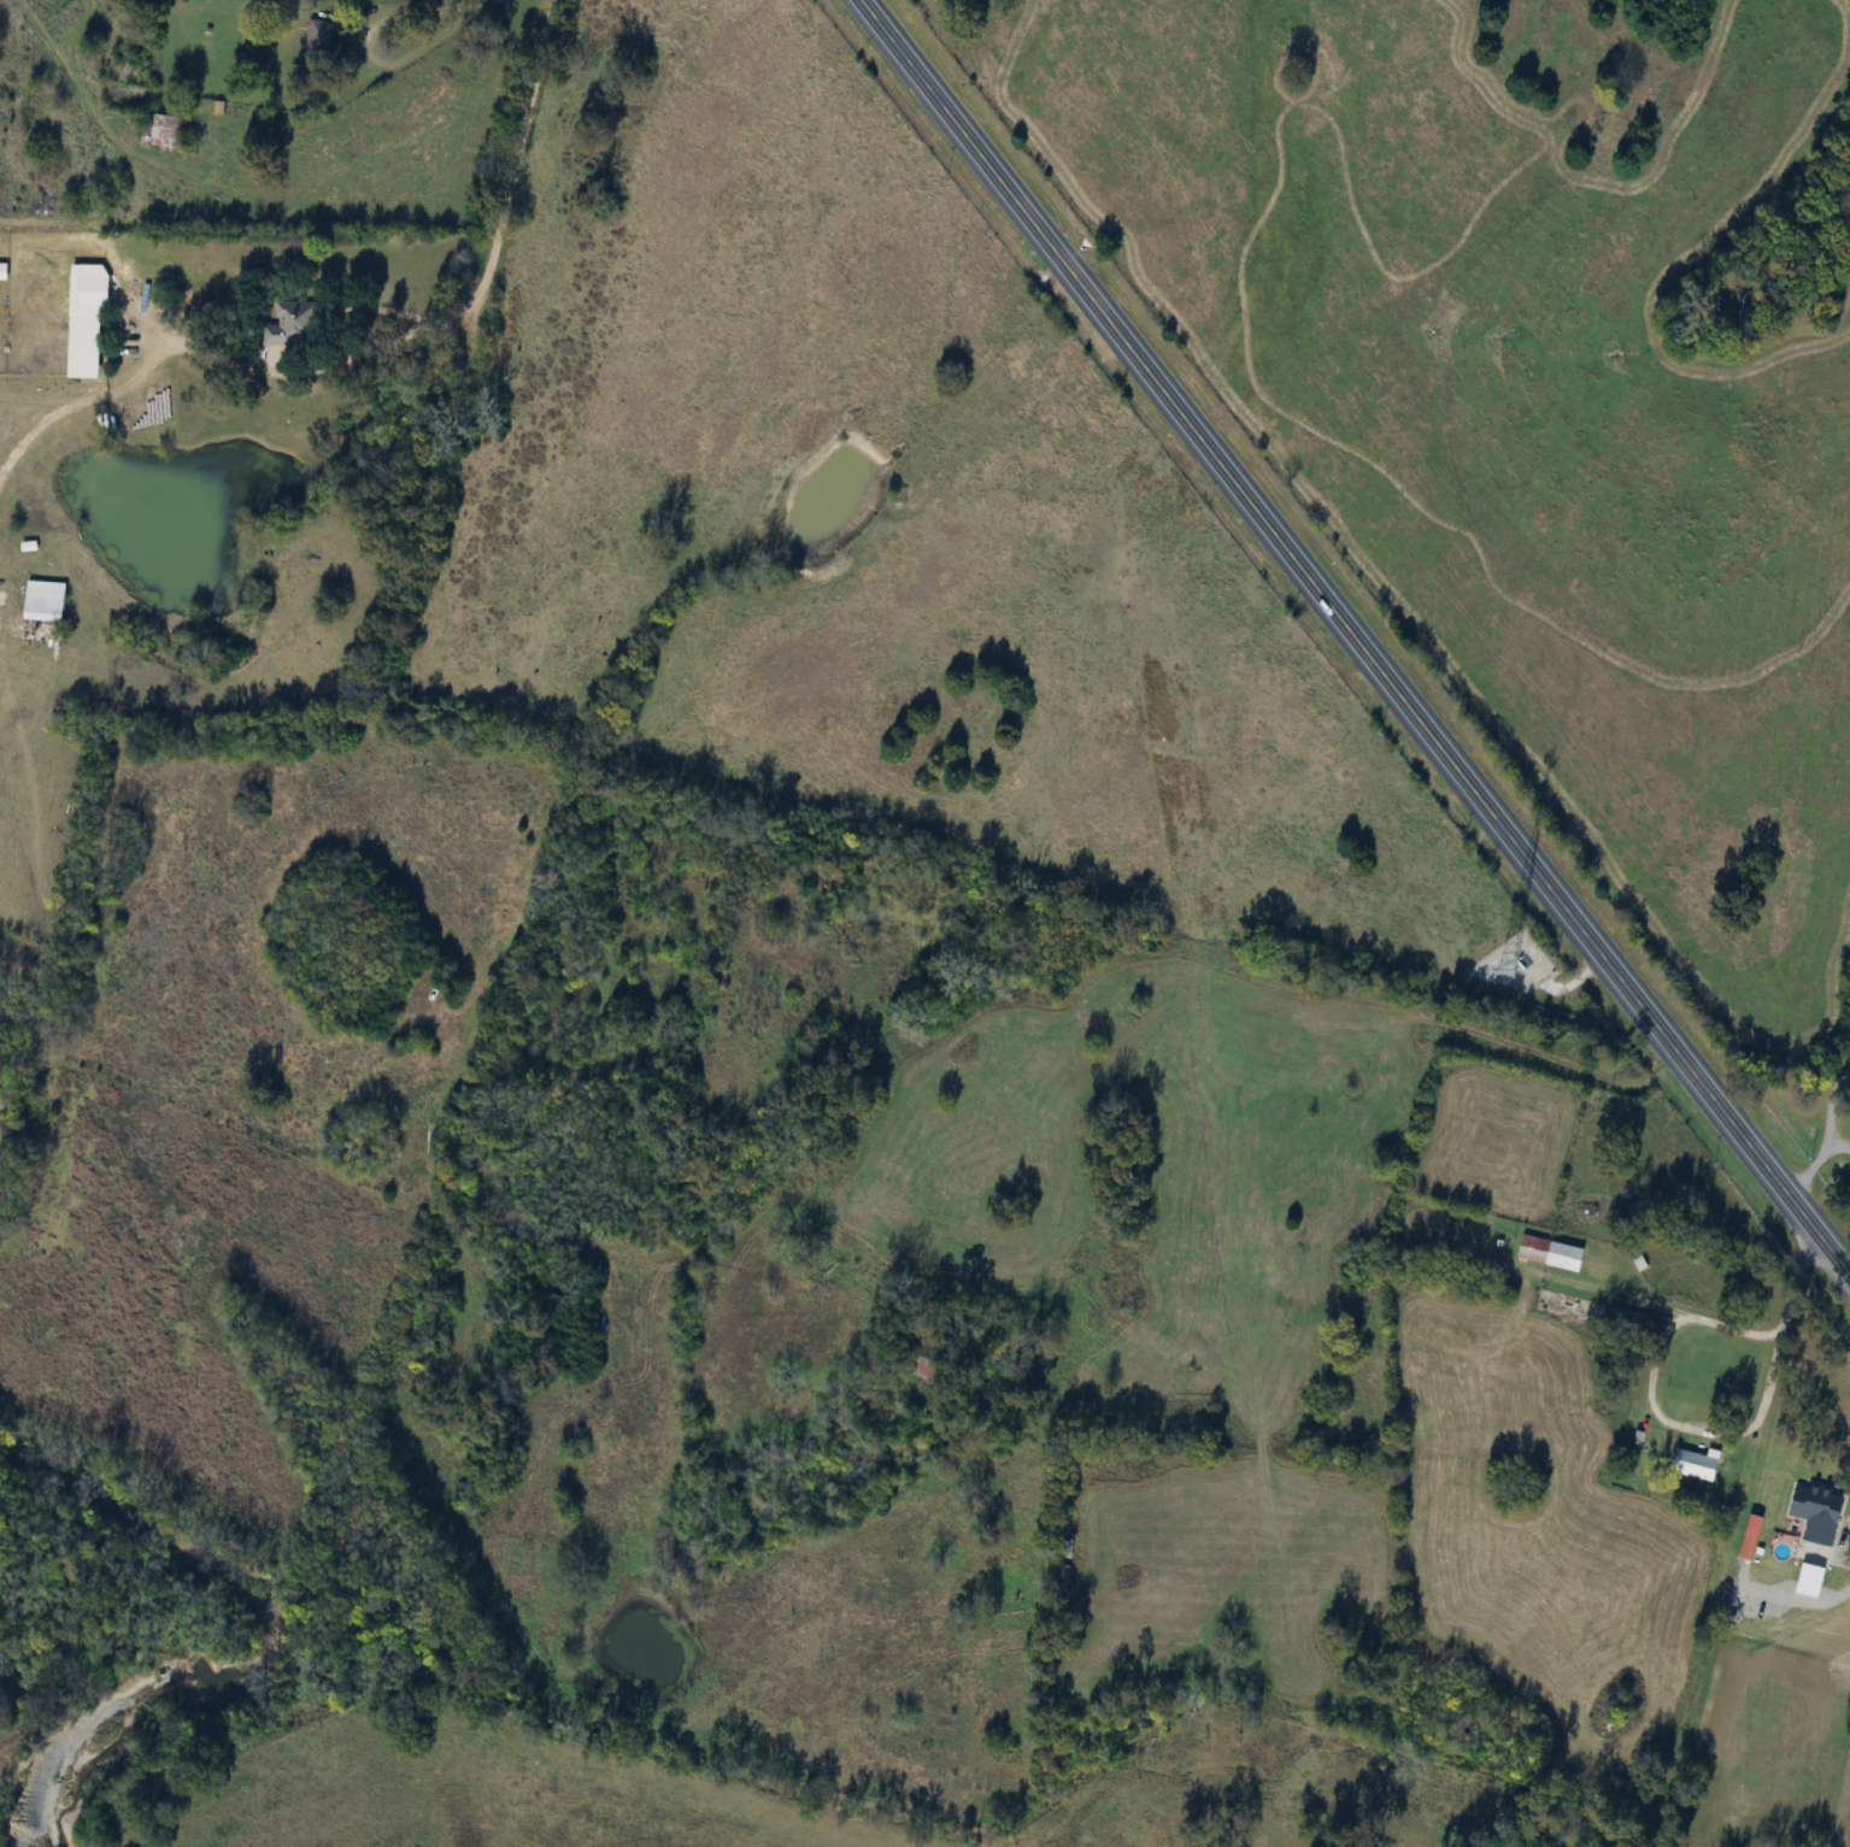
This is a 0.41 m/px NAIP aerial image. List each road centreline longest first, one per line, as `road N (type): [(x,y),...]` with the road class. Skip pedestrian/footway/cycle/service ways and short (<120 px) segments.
road 1 (primary): [(860,0),(1849,1279)]

